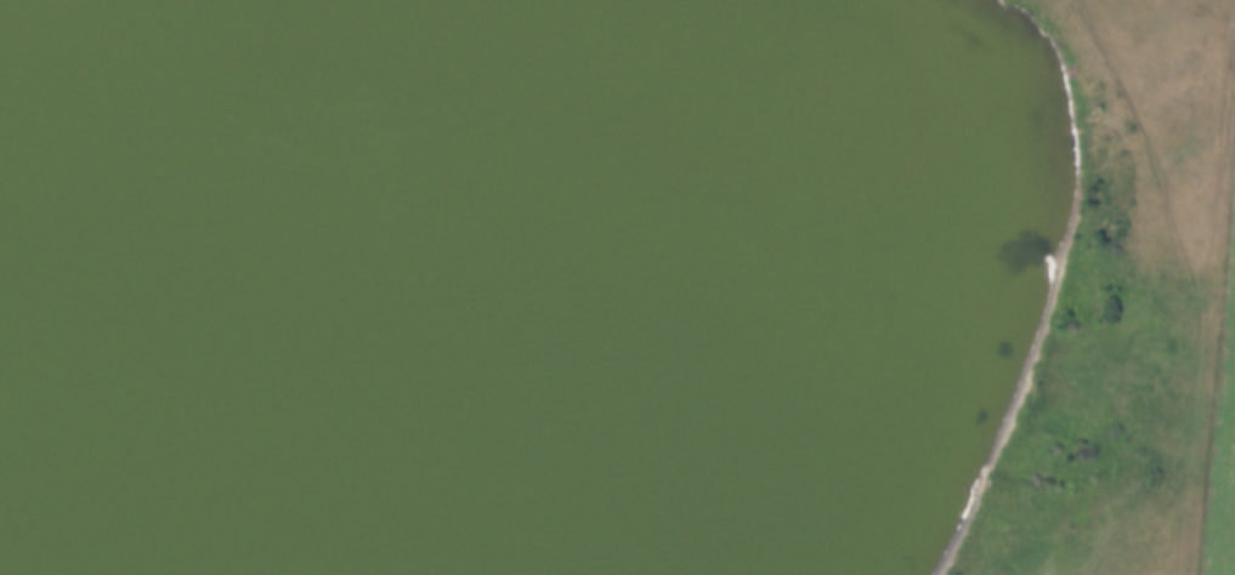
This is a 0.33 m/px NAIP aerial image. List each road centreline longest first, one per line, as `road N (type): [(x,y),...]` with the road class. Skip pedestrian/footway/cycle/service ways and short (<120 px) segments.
road 1 (track): [(1085,0),(1158,129),(1180,205),(1176,574)]

